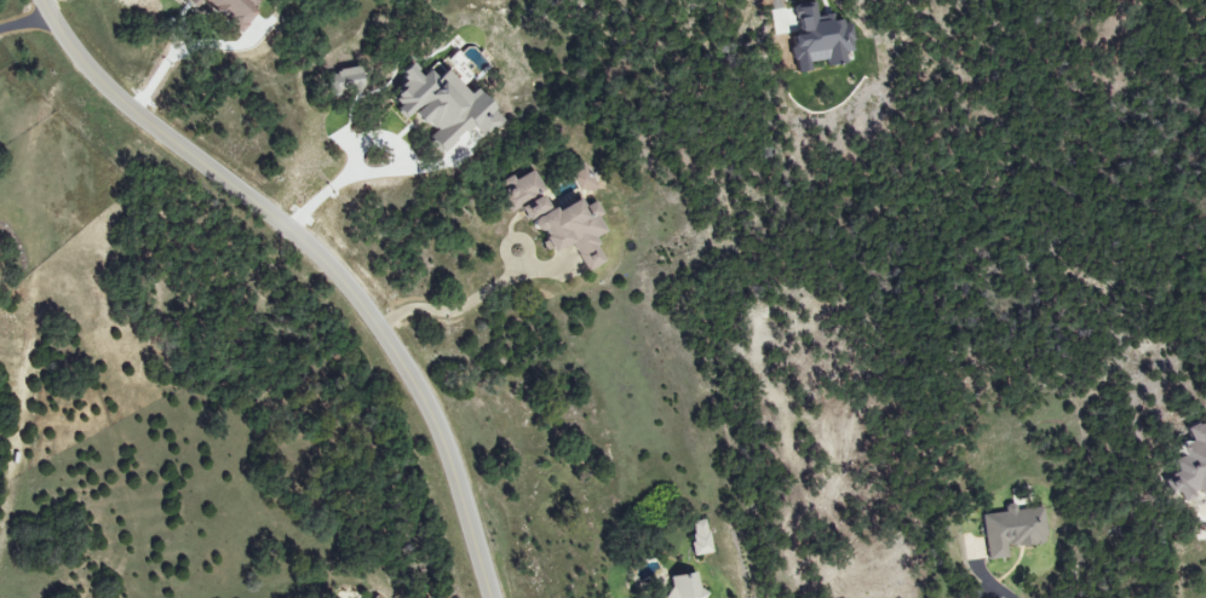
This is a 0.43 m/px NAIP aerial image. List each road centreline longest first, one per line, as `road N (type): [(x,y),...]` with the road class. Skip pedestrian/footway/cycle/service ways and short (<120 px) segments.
road 1 (residential): [(38,0),(90,81),(322,264),(372,326),(452,467),(487,597)]

